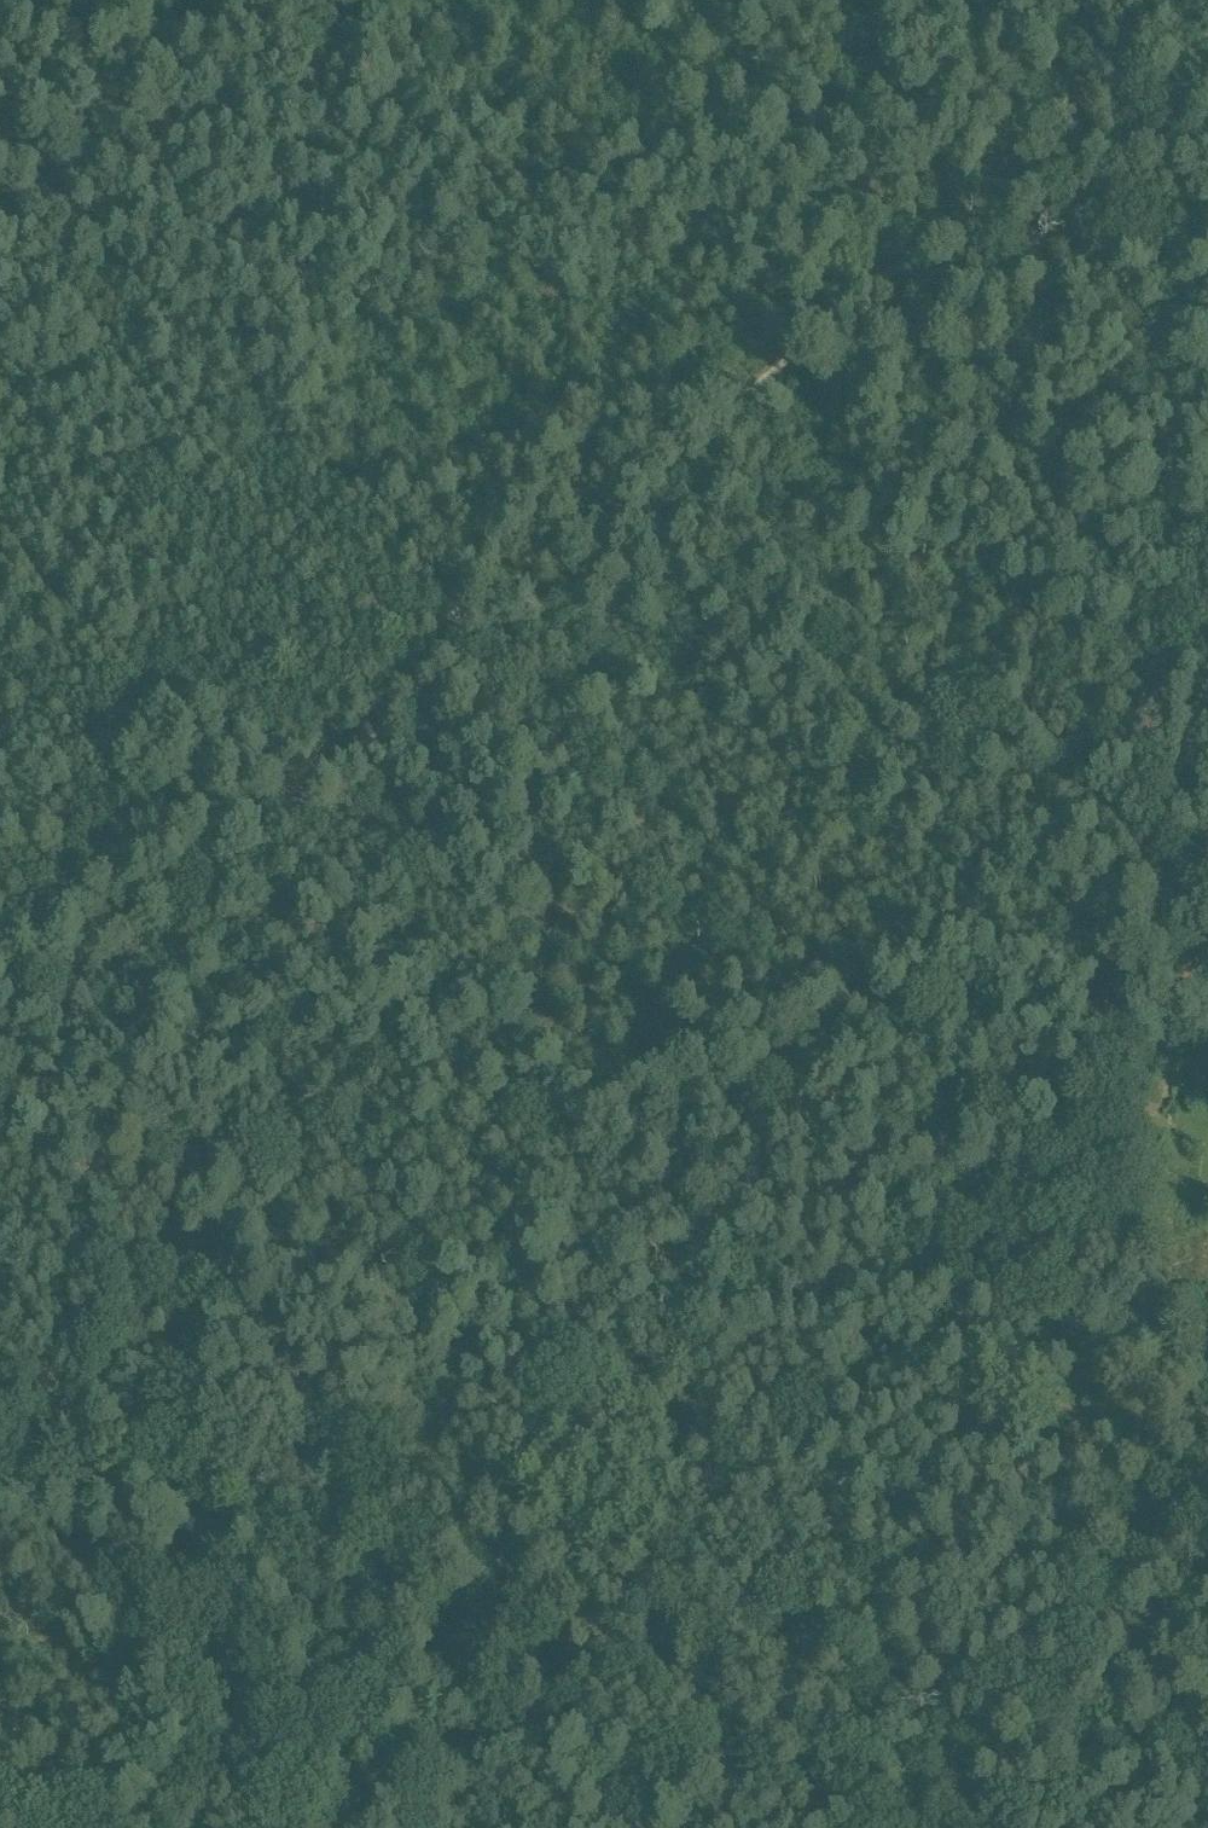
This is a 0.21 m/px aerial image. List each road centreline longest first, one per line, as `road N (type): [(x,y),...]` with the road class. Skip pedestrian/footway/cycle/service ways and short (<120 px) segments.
road 1 (track): [(0,1046),(764,384),(970,199),(1036,127),(1206,0)]
road 2 (track): [(68,985),(305,925),(486,843),(753,809),(922,752),(1064,737),(1080,729),(1094,698),(1206,617),(1207,527)]
road 3 (track): [(48,218),(482,632)]
road 4 (track): [(261,0),(142,81),(142,103),(118,154),(48,218)]
road 5 (track): [(649,1765),(560,1755),(484,1760),(414,1783),(367,1827)]
road 6 (track): [(1080,729),(1207,813)]
road 7 (track): [(777,1827),(649,1765)]

